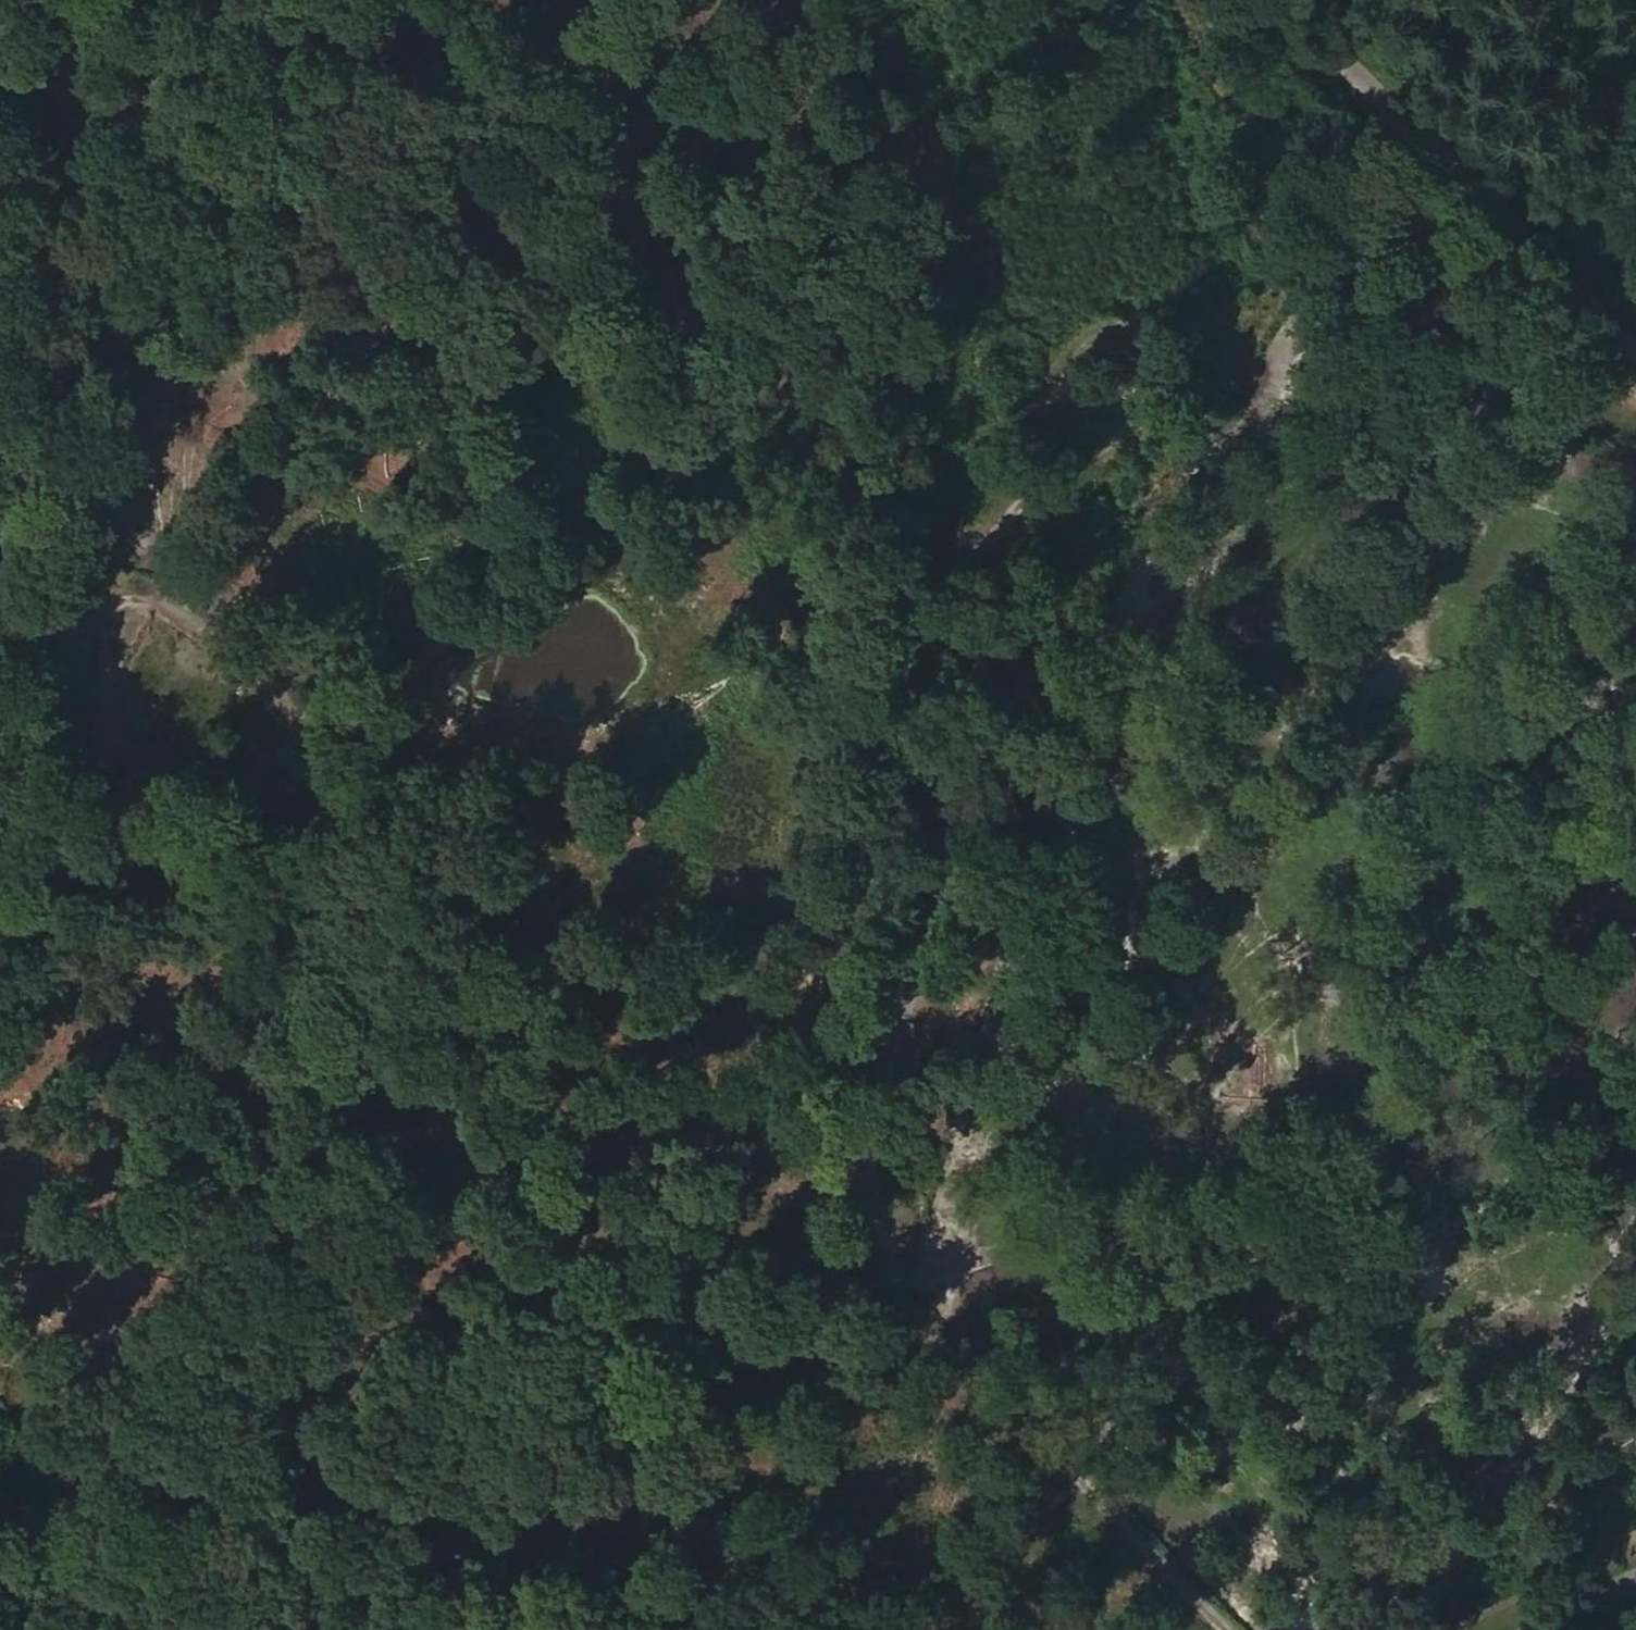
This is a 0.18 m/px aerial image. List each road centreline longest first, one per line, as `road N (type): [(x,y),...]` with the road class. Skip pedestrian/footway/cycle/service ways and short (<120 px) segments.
road 1 (track): [(1635,366),(1266,0)]
road 2 (track): [(1525,1629),(1635,1573)]

